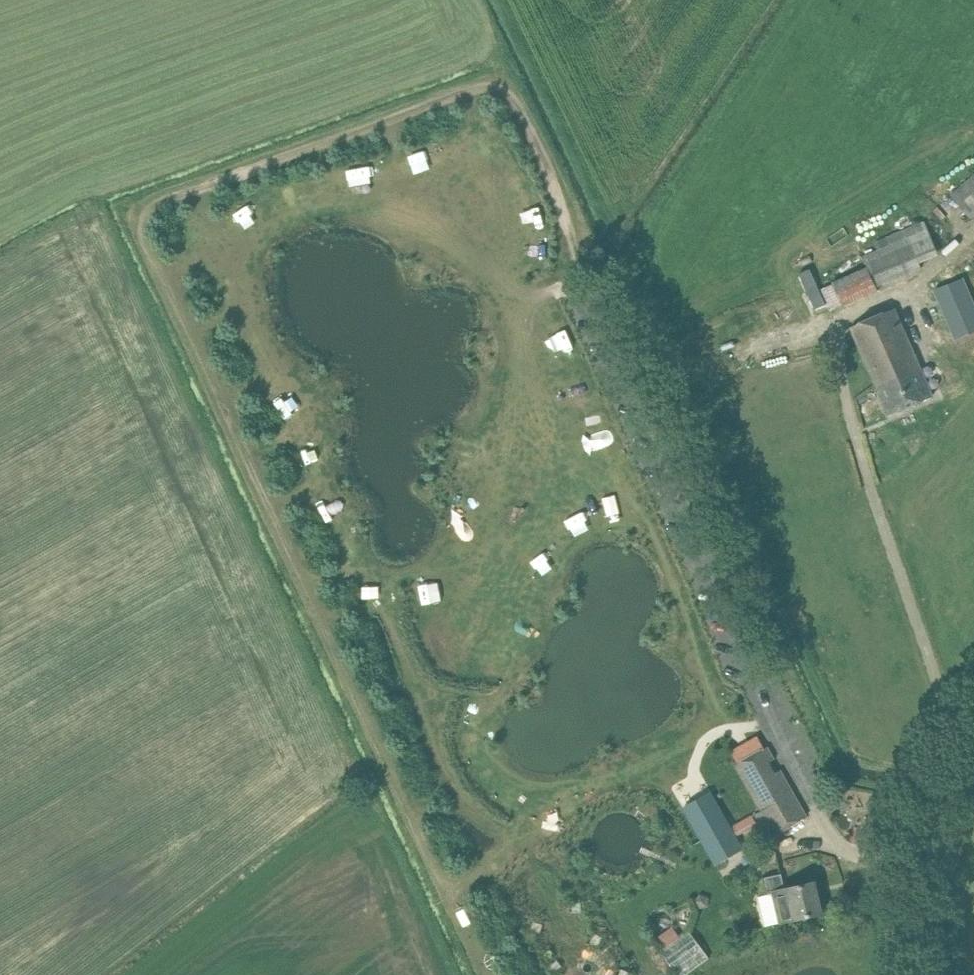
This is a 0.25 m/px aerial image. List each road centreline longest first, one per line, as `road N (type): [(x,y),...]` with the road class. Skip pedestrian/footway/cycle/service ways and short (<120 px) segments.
road 1 (tertiary): [(907,974),(920,830),(973,727)]

